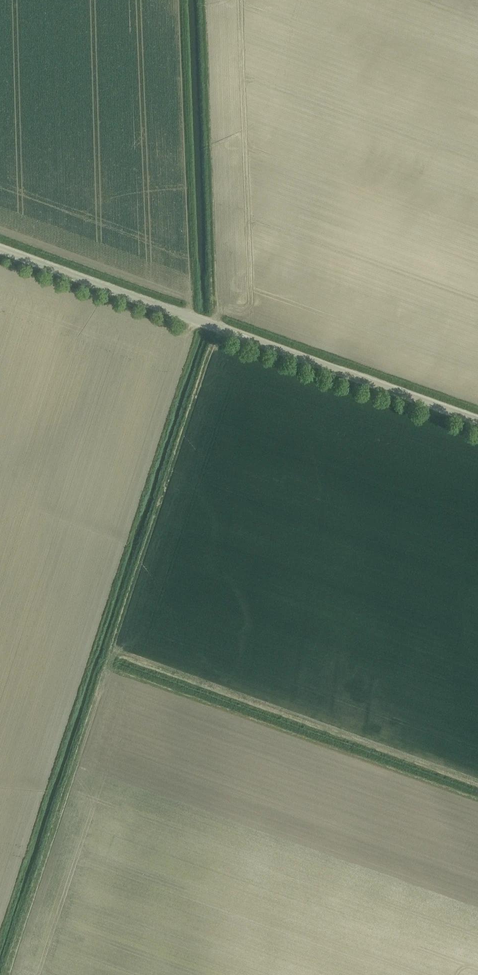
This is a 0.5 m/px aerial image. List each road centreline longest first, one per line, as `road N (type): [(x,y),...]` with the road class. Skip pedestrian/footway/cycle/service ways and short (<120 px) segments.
road 1 (unclassified): [(477,418),(0,244)]

